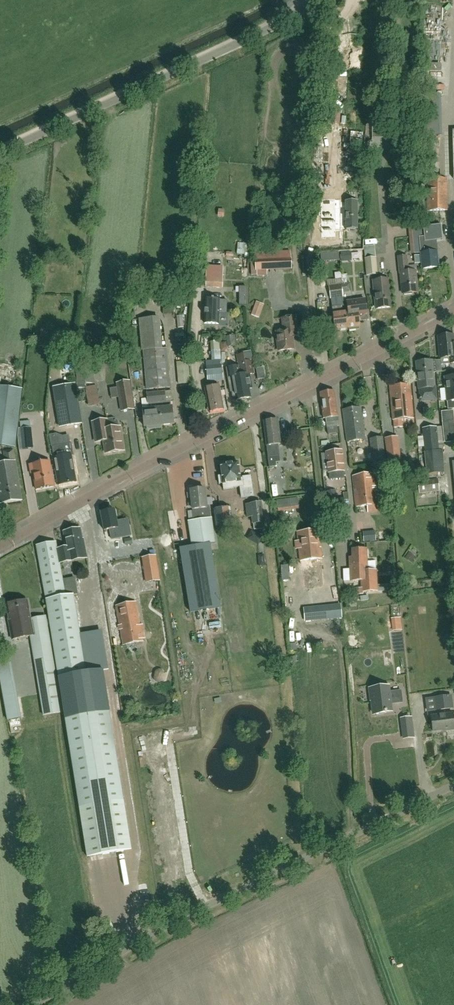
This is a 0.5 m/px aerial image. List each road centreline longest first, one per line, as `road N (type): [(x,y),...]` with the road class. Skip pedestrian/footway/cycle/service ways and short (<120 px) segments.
road 1 (residential): [(0,545),(453,311)]
road 2 (unclassified): [(32,1004),(181,917),(453,786)]
road 3 (unclassified): [(0,151),(316,0)]

